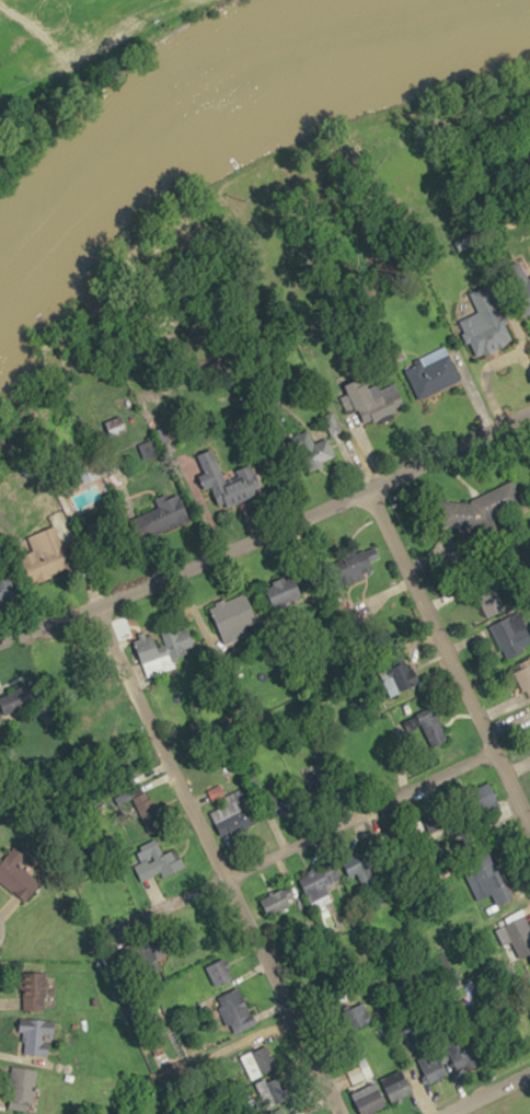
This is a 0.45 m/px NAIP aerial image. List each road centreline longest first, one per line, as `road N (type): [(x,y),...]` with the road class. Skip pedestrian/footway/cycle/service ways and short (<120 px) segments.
road 1 (residential): [(0,638),(209,562),(529,413)]
road 2 (residential): [(338,1113),(96,603)]
road 3 (residential): [(95,932),(493,751)]
road 4 (residential): [(529,827),(367,494)]

